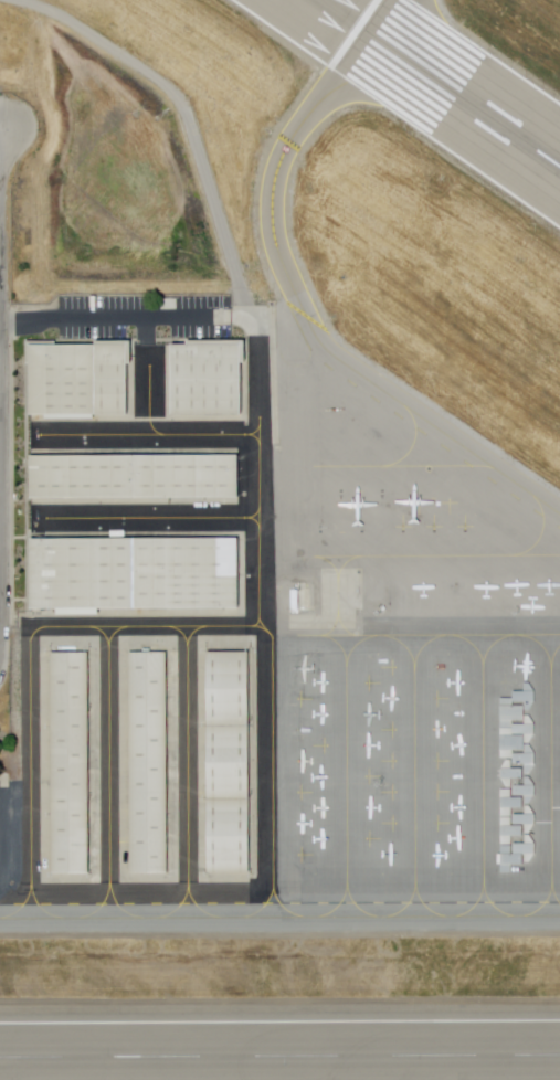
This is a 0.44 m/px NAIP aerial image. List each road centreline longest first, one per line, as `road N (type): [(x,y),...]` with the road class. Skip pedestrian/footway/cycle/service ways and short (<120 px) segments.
road 1 (residential): [(0,602),(3,121)]

